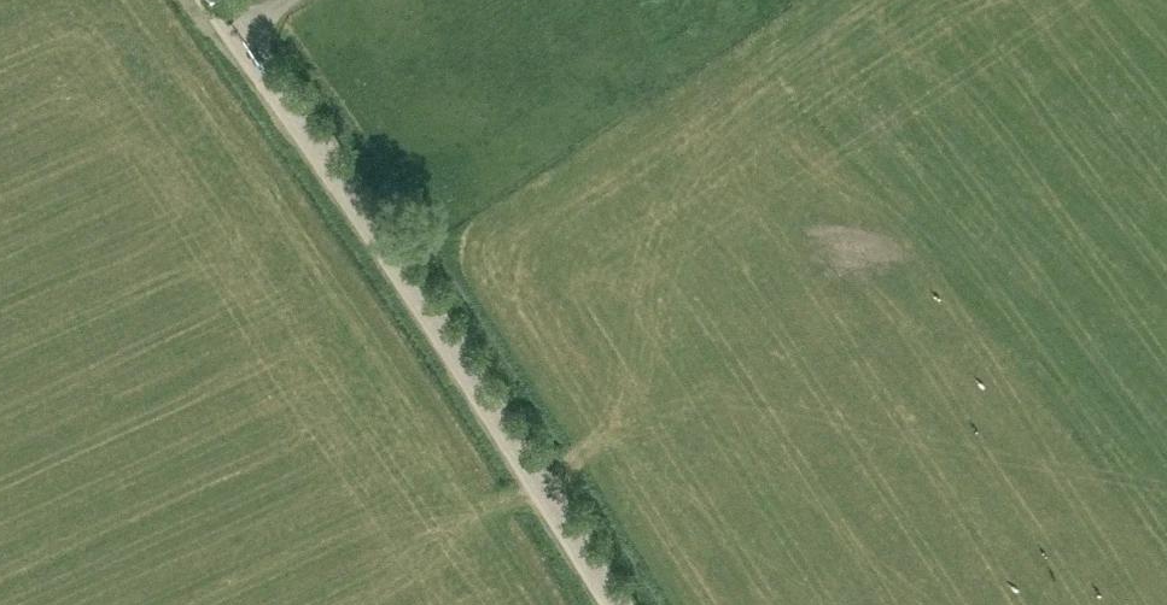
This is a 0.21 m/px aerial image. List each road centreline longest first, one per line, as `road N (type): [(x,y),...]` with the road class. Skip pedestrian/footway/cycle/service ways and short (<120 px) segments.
road 1 (tertiary): [(619,604),(214,0)]

